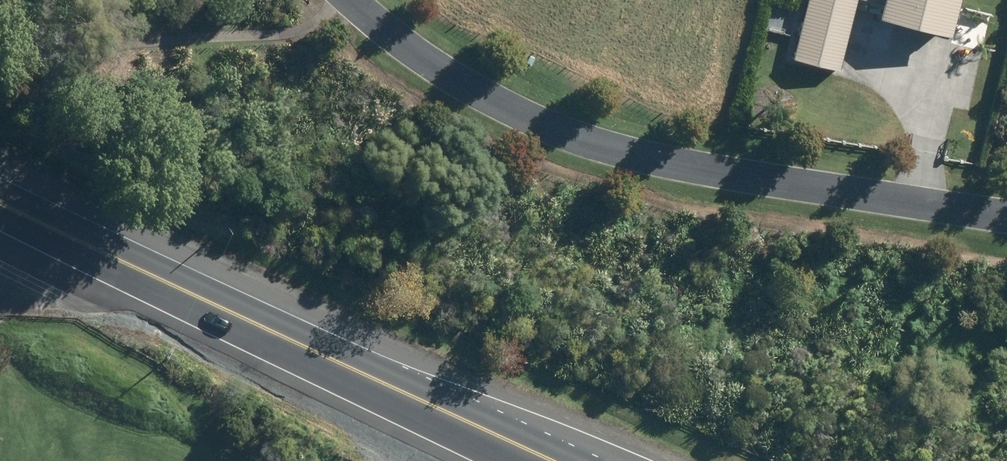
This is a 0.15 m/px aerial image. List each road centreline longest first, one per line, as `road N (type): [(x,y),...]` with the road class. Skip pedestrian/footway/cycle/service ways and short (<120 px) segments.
road 1 (residential): [(351,0),(511,110),(641,159),(1006,212)]
road 2 (primary): [(0,201),(553,460)]

